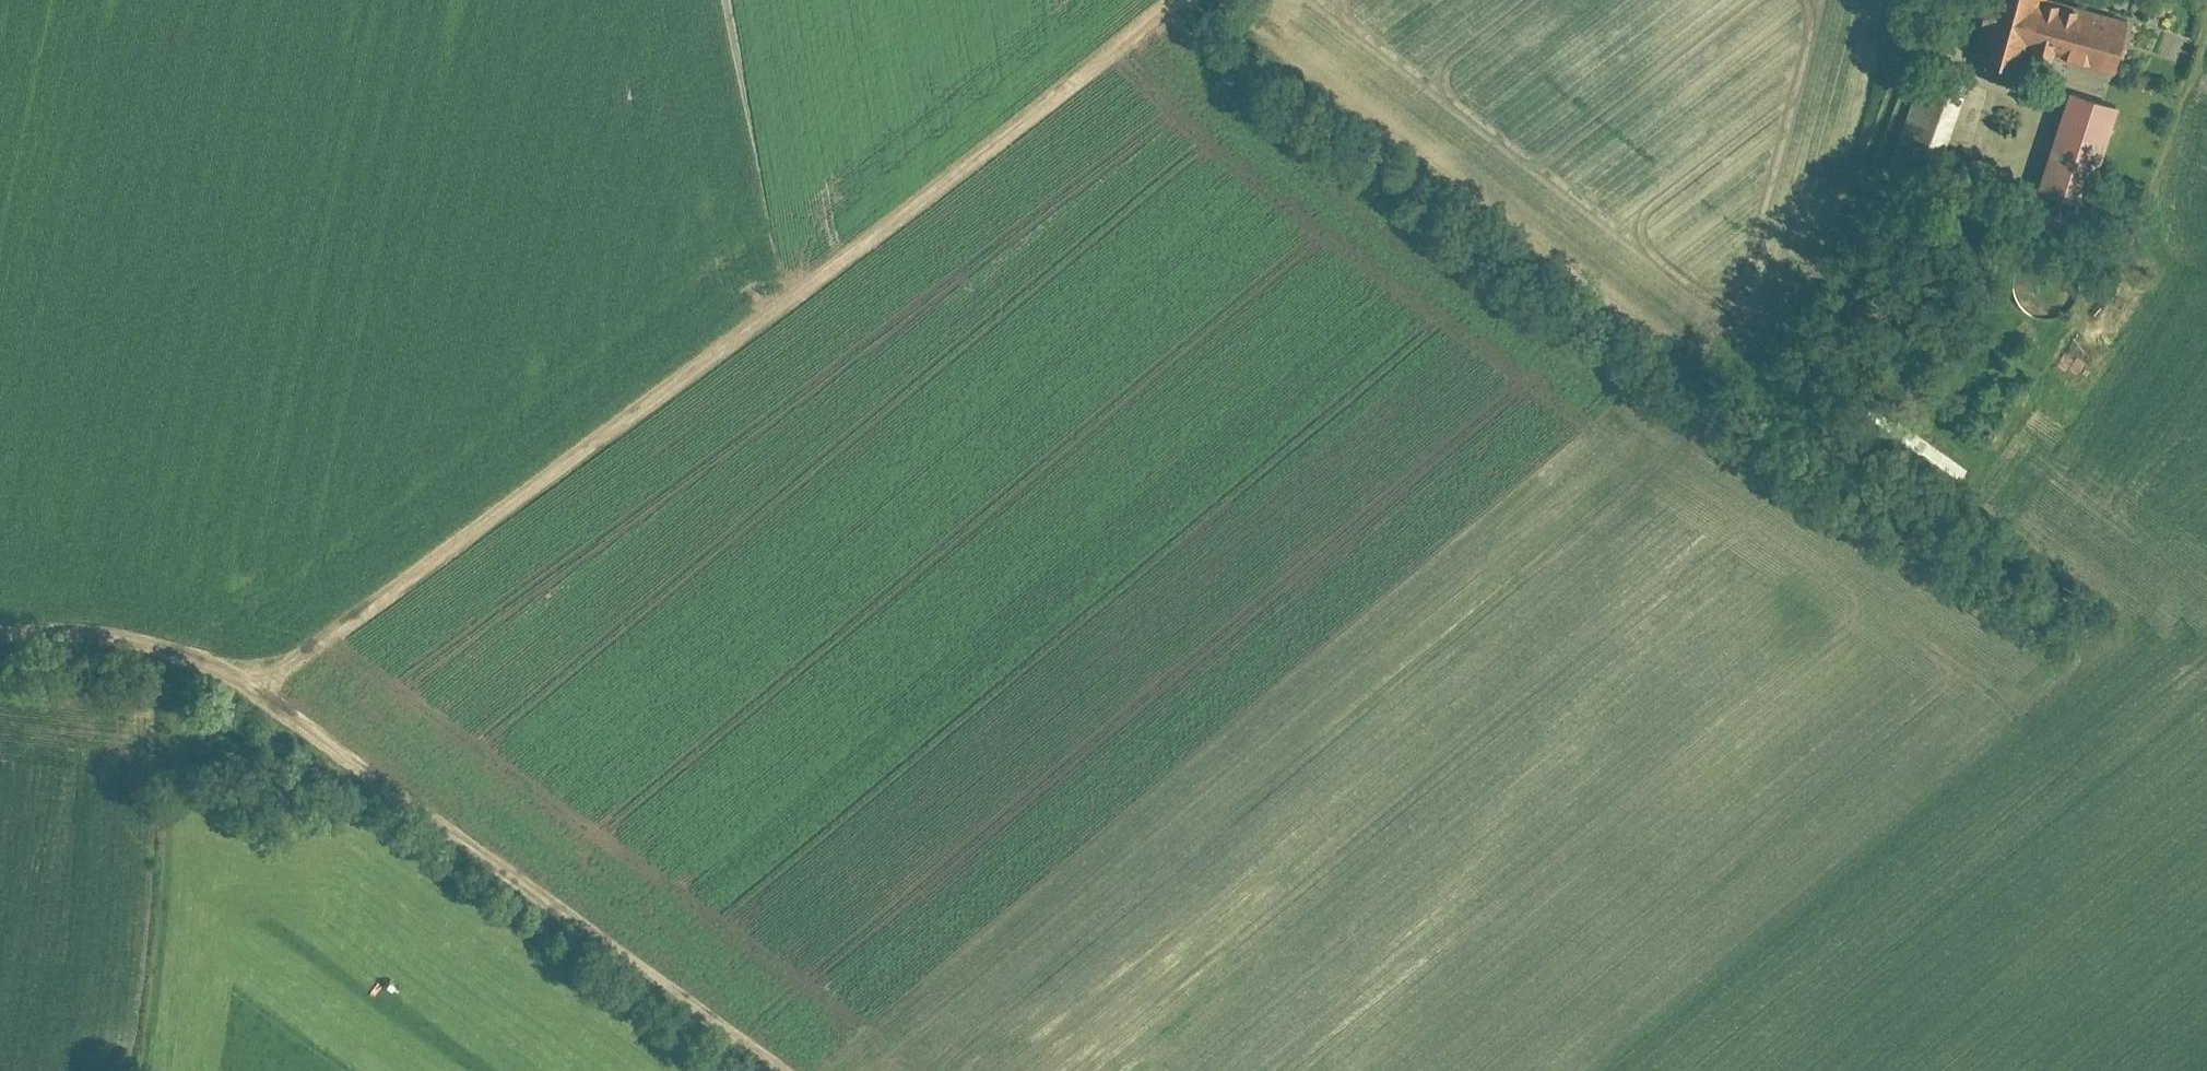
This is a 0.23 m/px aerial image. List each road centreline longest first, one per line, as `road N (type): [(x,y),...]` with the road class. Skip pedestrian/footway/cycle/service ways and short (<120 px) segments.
road 1 (track): [(1173,0),(804,288),(260,693)]
road 2 (track): [(792,1070),(260,693)]
road 3 (track): [(260,693),(192,652),(0,636)]

